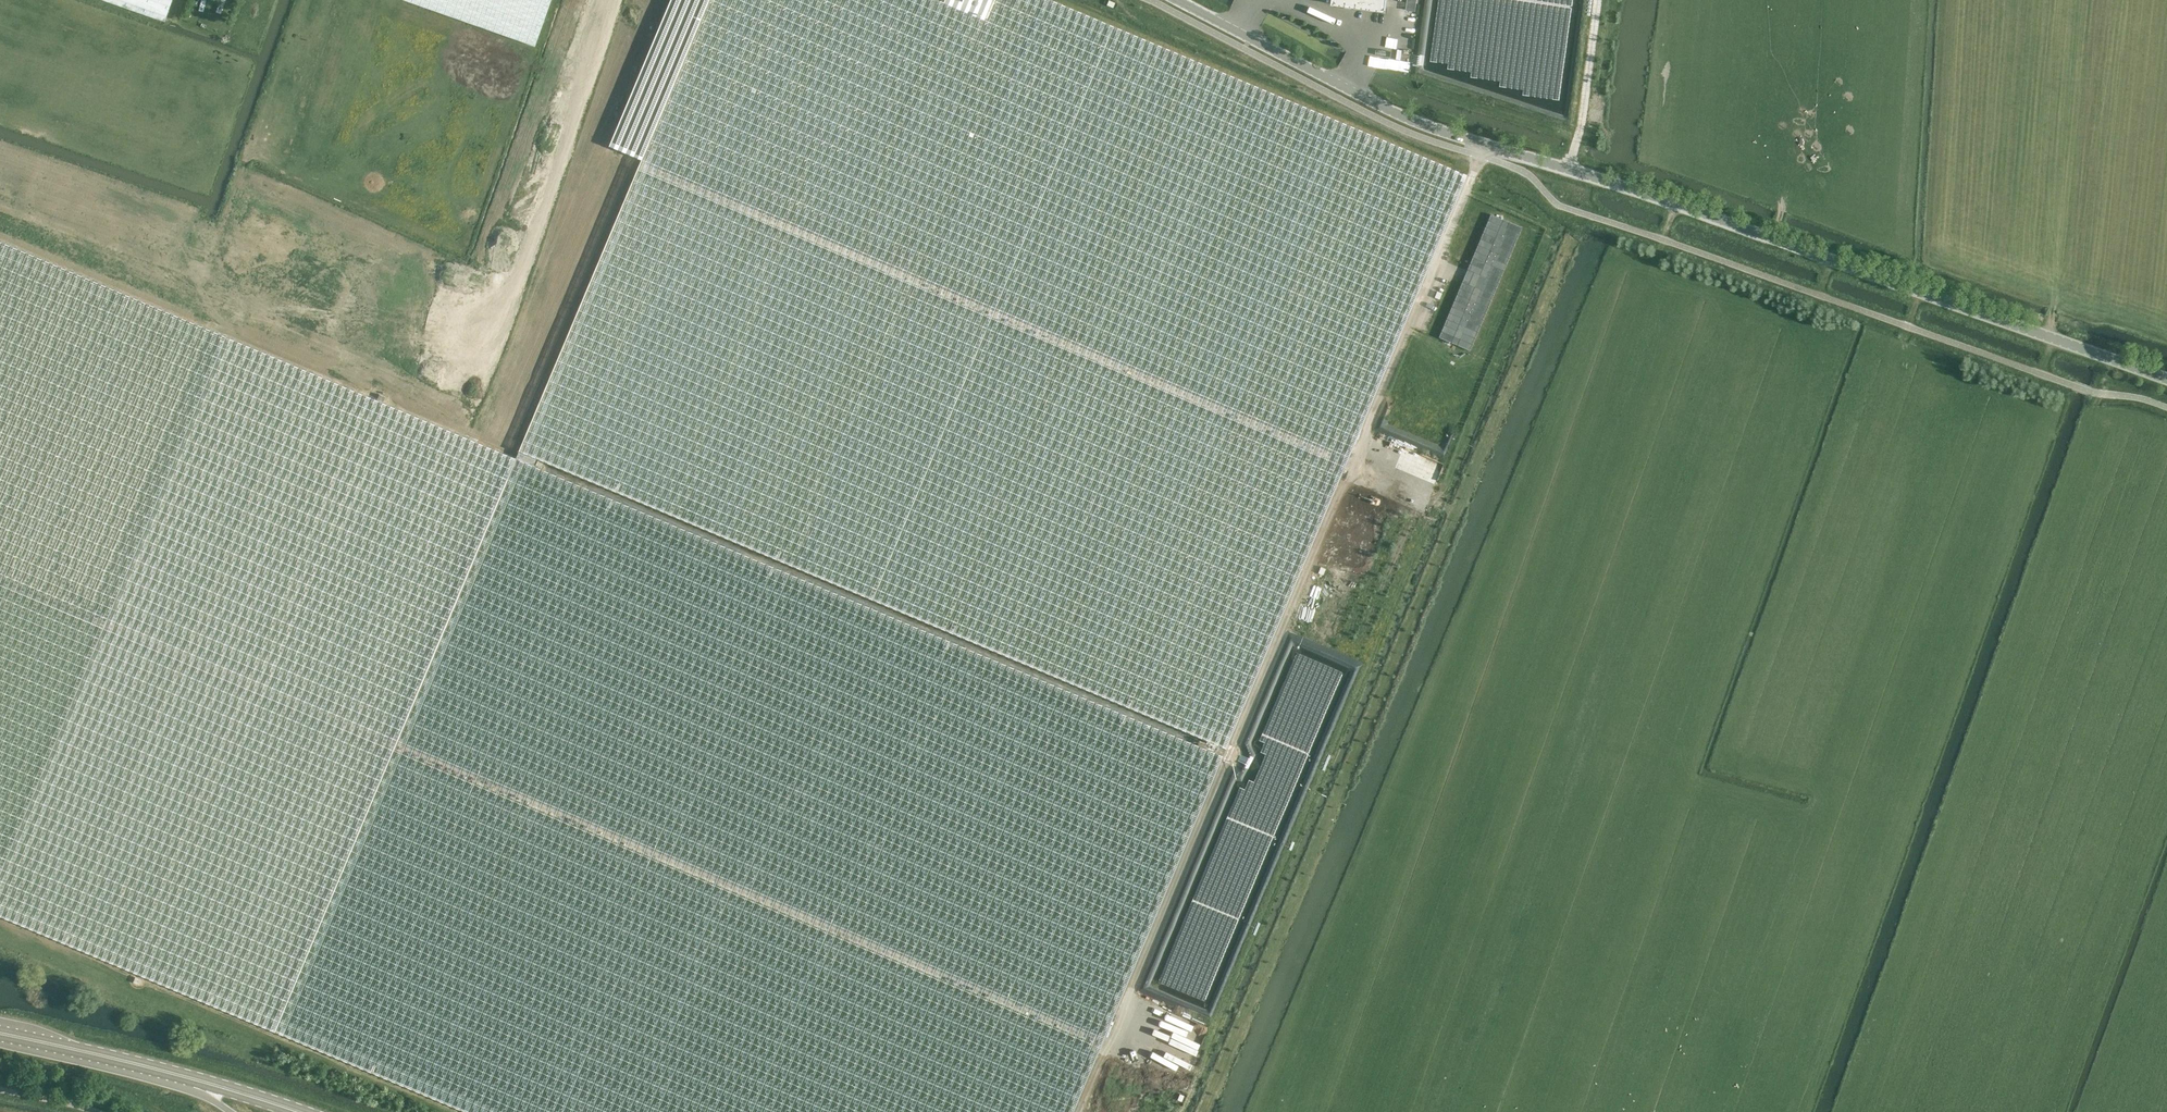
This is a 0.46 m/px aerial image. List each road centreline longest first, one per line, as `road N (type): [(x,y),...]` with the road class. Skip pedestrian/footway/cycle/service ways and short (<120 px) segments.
road 1 (tertiary): [(2166,380),(1670,200),(1404,120),(1177,0)]
road 2 (primary): [(191,1080),(0,1034)]

